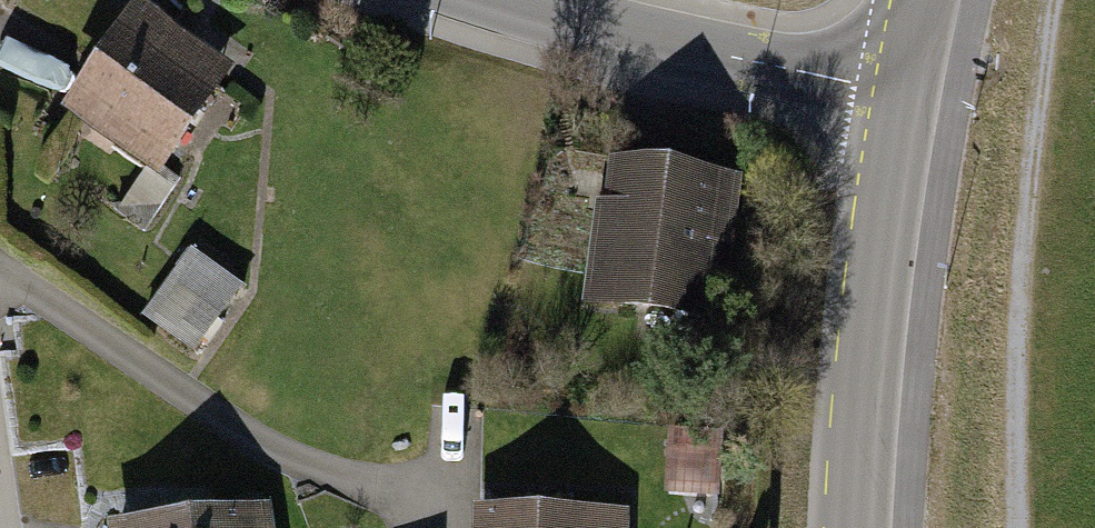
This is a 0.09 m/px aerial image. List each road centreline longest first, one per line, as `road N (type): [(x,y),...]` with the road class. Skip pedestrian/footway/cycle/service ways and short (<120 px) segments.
road 1 (track): [(1053,0),(1022,288),(1018,527)]
road 2 (secondary): [(898,92),(870,261),(856,527)]
road 3 (tertiary): [(898,92),(626,33),(526,0)]

